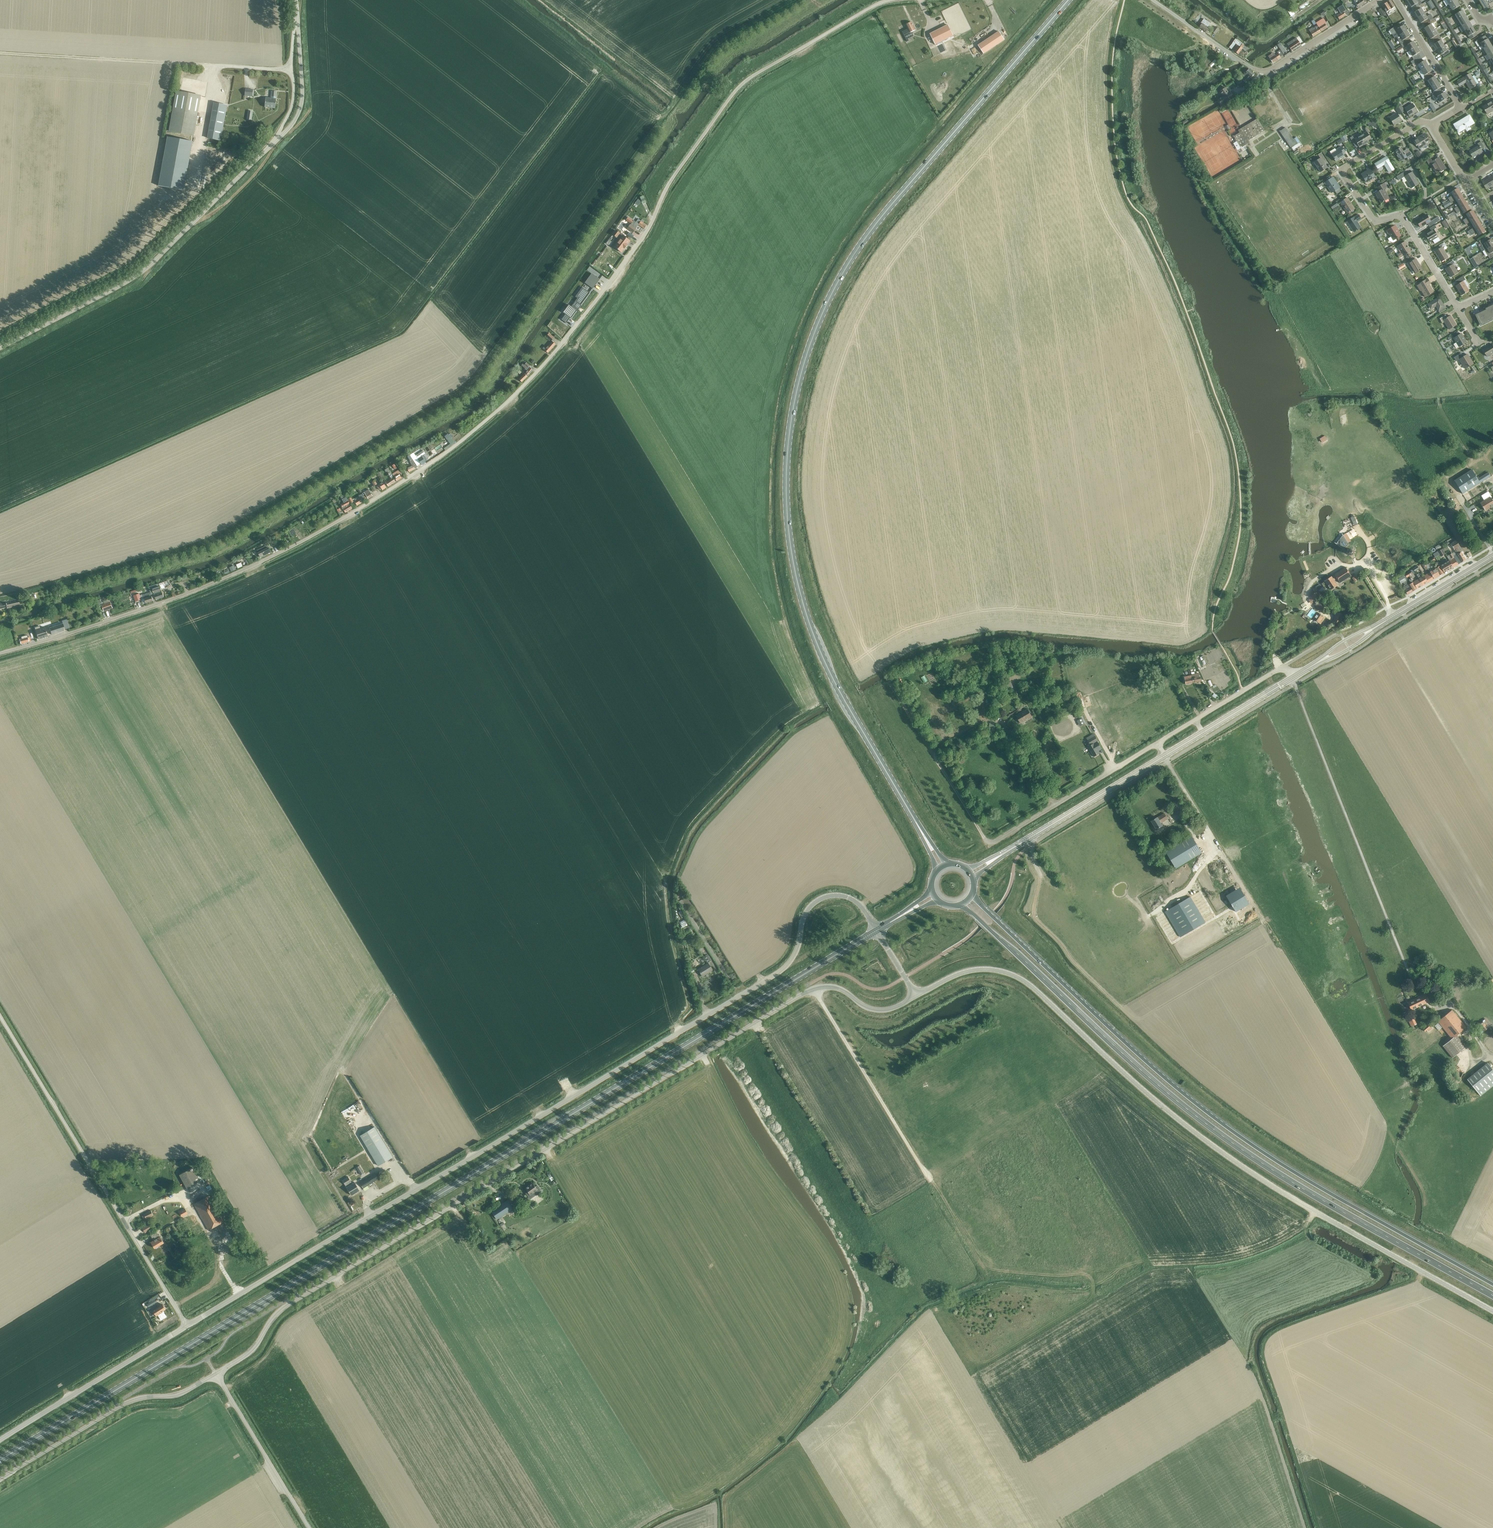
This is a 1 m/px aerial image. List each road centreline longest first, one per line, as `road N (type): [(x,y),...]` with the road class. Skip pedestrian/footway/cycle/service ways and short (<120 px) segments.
road 1 (unclassified): [(0,654),(192,593),(269,559),(433,463),(517,395),(569,337),(739,87),(890,0)]
road 2 (primary): [(0,1460),(876,931)]
road 3 (secondary): [(923,835),(834,681),(805,611),(785,479),(791,424),(810,340),(862,240),(1068,0)]
road 4 (unclassified): [(187,1326),(776,974),(791,961),(804,913),(819,899),(854,900),(876,931)]
road 5 (unclassified): [(216,1374),(253,1350),(284,1307),(813,988),(835,987),(877,1010),(916,996)]
road 6 (unclassified): [(916,996),(975,969),(1018,977),(1241,1166),(1492,1311)]
road 7 (trunk): [(971,912),(1224,1137),(1492,1295)]
road 8 (unclassified): [(0,349),(131,284),(290,126),(302,93),(296,0)]
road 9 (trunk): [(1492,1284),(1266,1154),(1099,1018)]
road 10 (unclassified): [(187,1326),(0,1017)]
road 11 (residential): [(1458,309),(1405,219),(1373,218),(1345,172),(1420,121),(1432,125)]
road 12 (track): [(1055,805),(1007,727),(982,720),(946,739),(935,755),(986,840)]
road 13 (unclassified): [(0,1479),(121,1404),(178,1395),(216,1374)]
road 14 (unclassified): [(0,1440),(187,1326)]
road 15 (unclassified): [(986,840),(994,842),(1158,743)]
road 16 (tertiary): [(999,856),(1164,756)]
road 17 (unclassified): [(309,1527),(216,1374)]
road 18 (primary): [(1099,1018),(972,894)]
road 19 (residential): [(1270,70),(1254,69),(1153,0)]
road 20 (tertiary): [(1379,625),(1492,556)]
road 21 (residential): [(1380,0),(1270,70)]
road 22 (residential): [(1460,108),(1396,0)]

